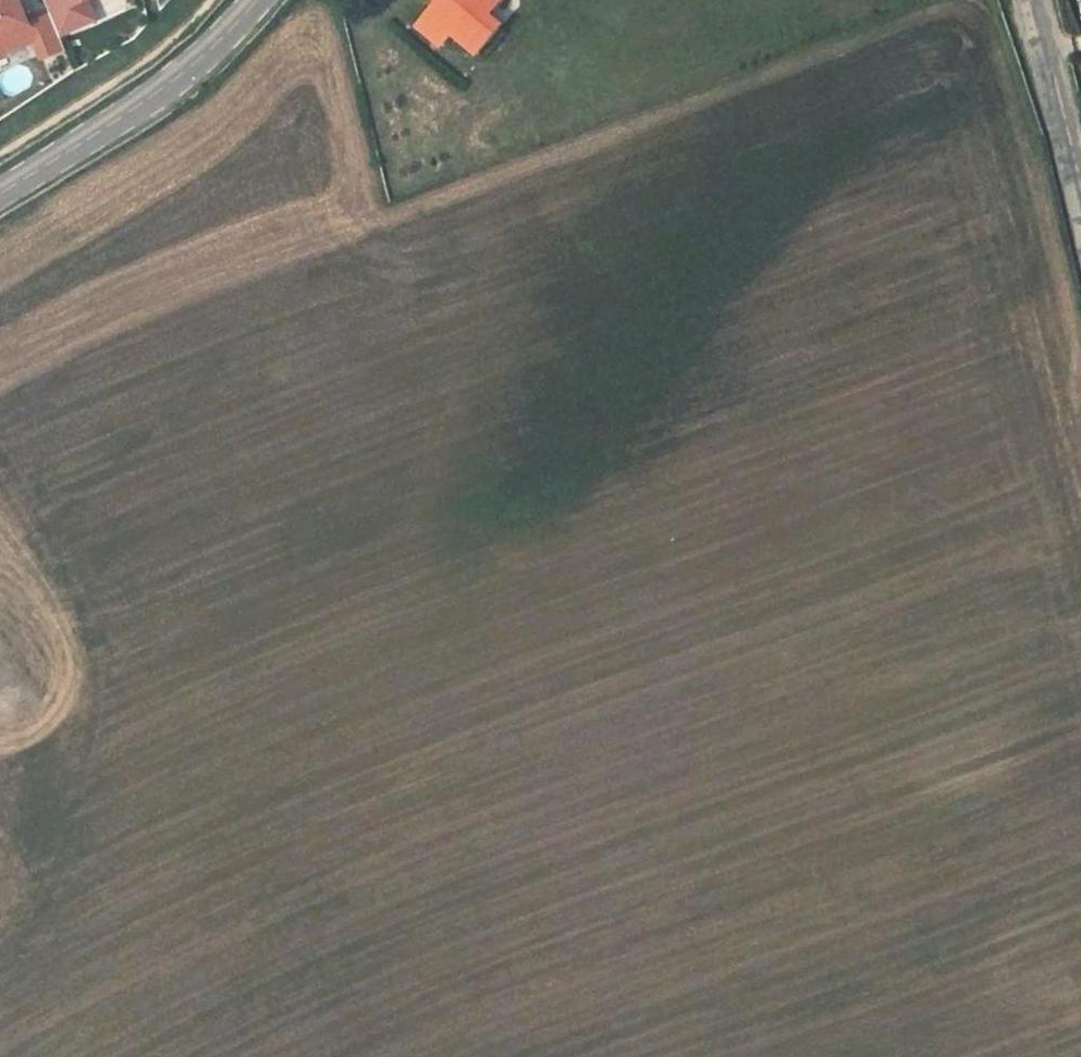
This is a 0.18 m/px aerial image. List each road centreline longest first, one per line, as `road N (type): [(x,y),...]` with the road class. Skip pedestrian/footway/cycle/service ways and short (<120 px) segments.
road 1 (secondary): [(254,0),(162,89),(0,194)]
road 2 (unclassified): [(1080,180),(1033,0)]

